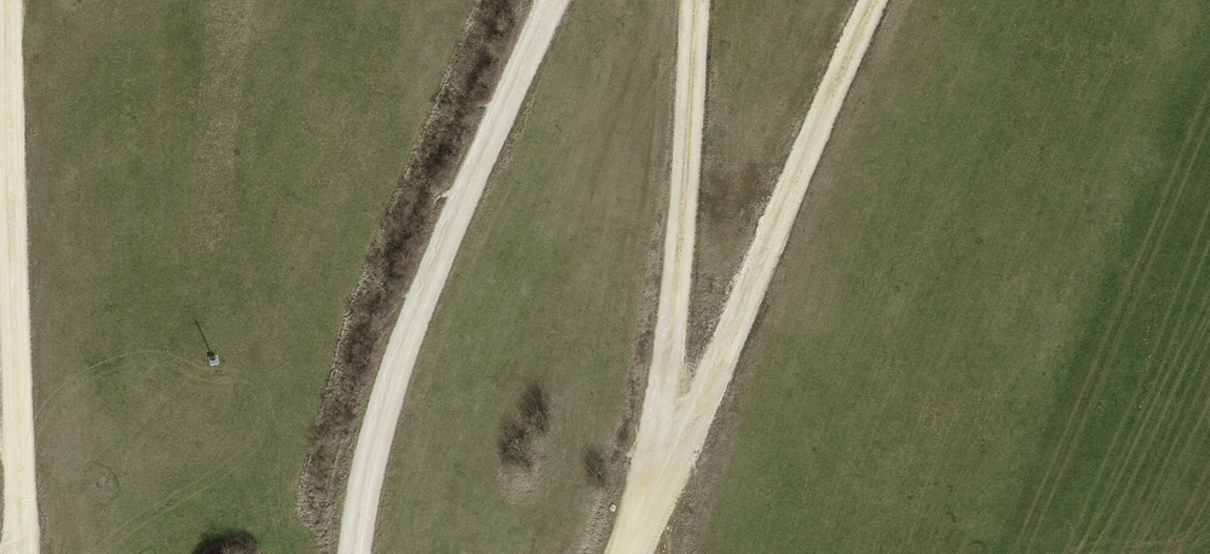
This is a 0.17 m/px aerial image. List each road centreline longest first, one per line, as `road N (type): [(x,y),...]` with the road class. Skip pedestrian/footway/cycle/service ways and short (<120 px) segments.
road 1 (track): [(632,553),(873,0)]
road 2 (track): [(356,553),(396,356),(550,0)]
road 3 (track): [(11,0),(19,553)]
road 4 (track): [(692,0),(687,159),(661,418),(669,478)]

